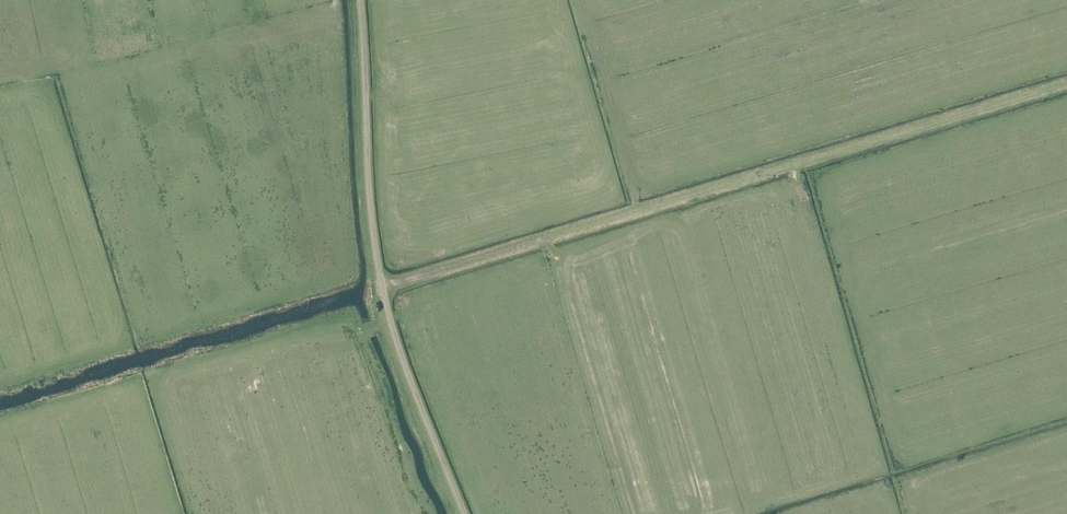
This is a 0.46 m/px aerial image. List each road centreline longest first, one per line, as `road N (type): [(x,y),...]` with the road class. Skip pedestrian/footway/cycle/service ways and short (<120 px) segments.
road 1 (track): [(383,287),(1066,84)]
road 2 (unclassified): [(465,513),(392,328),(376,252),(360,0)]

